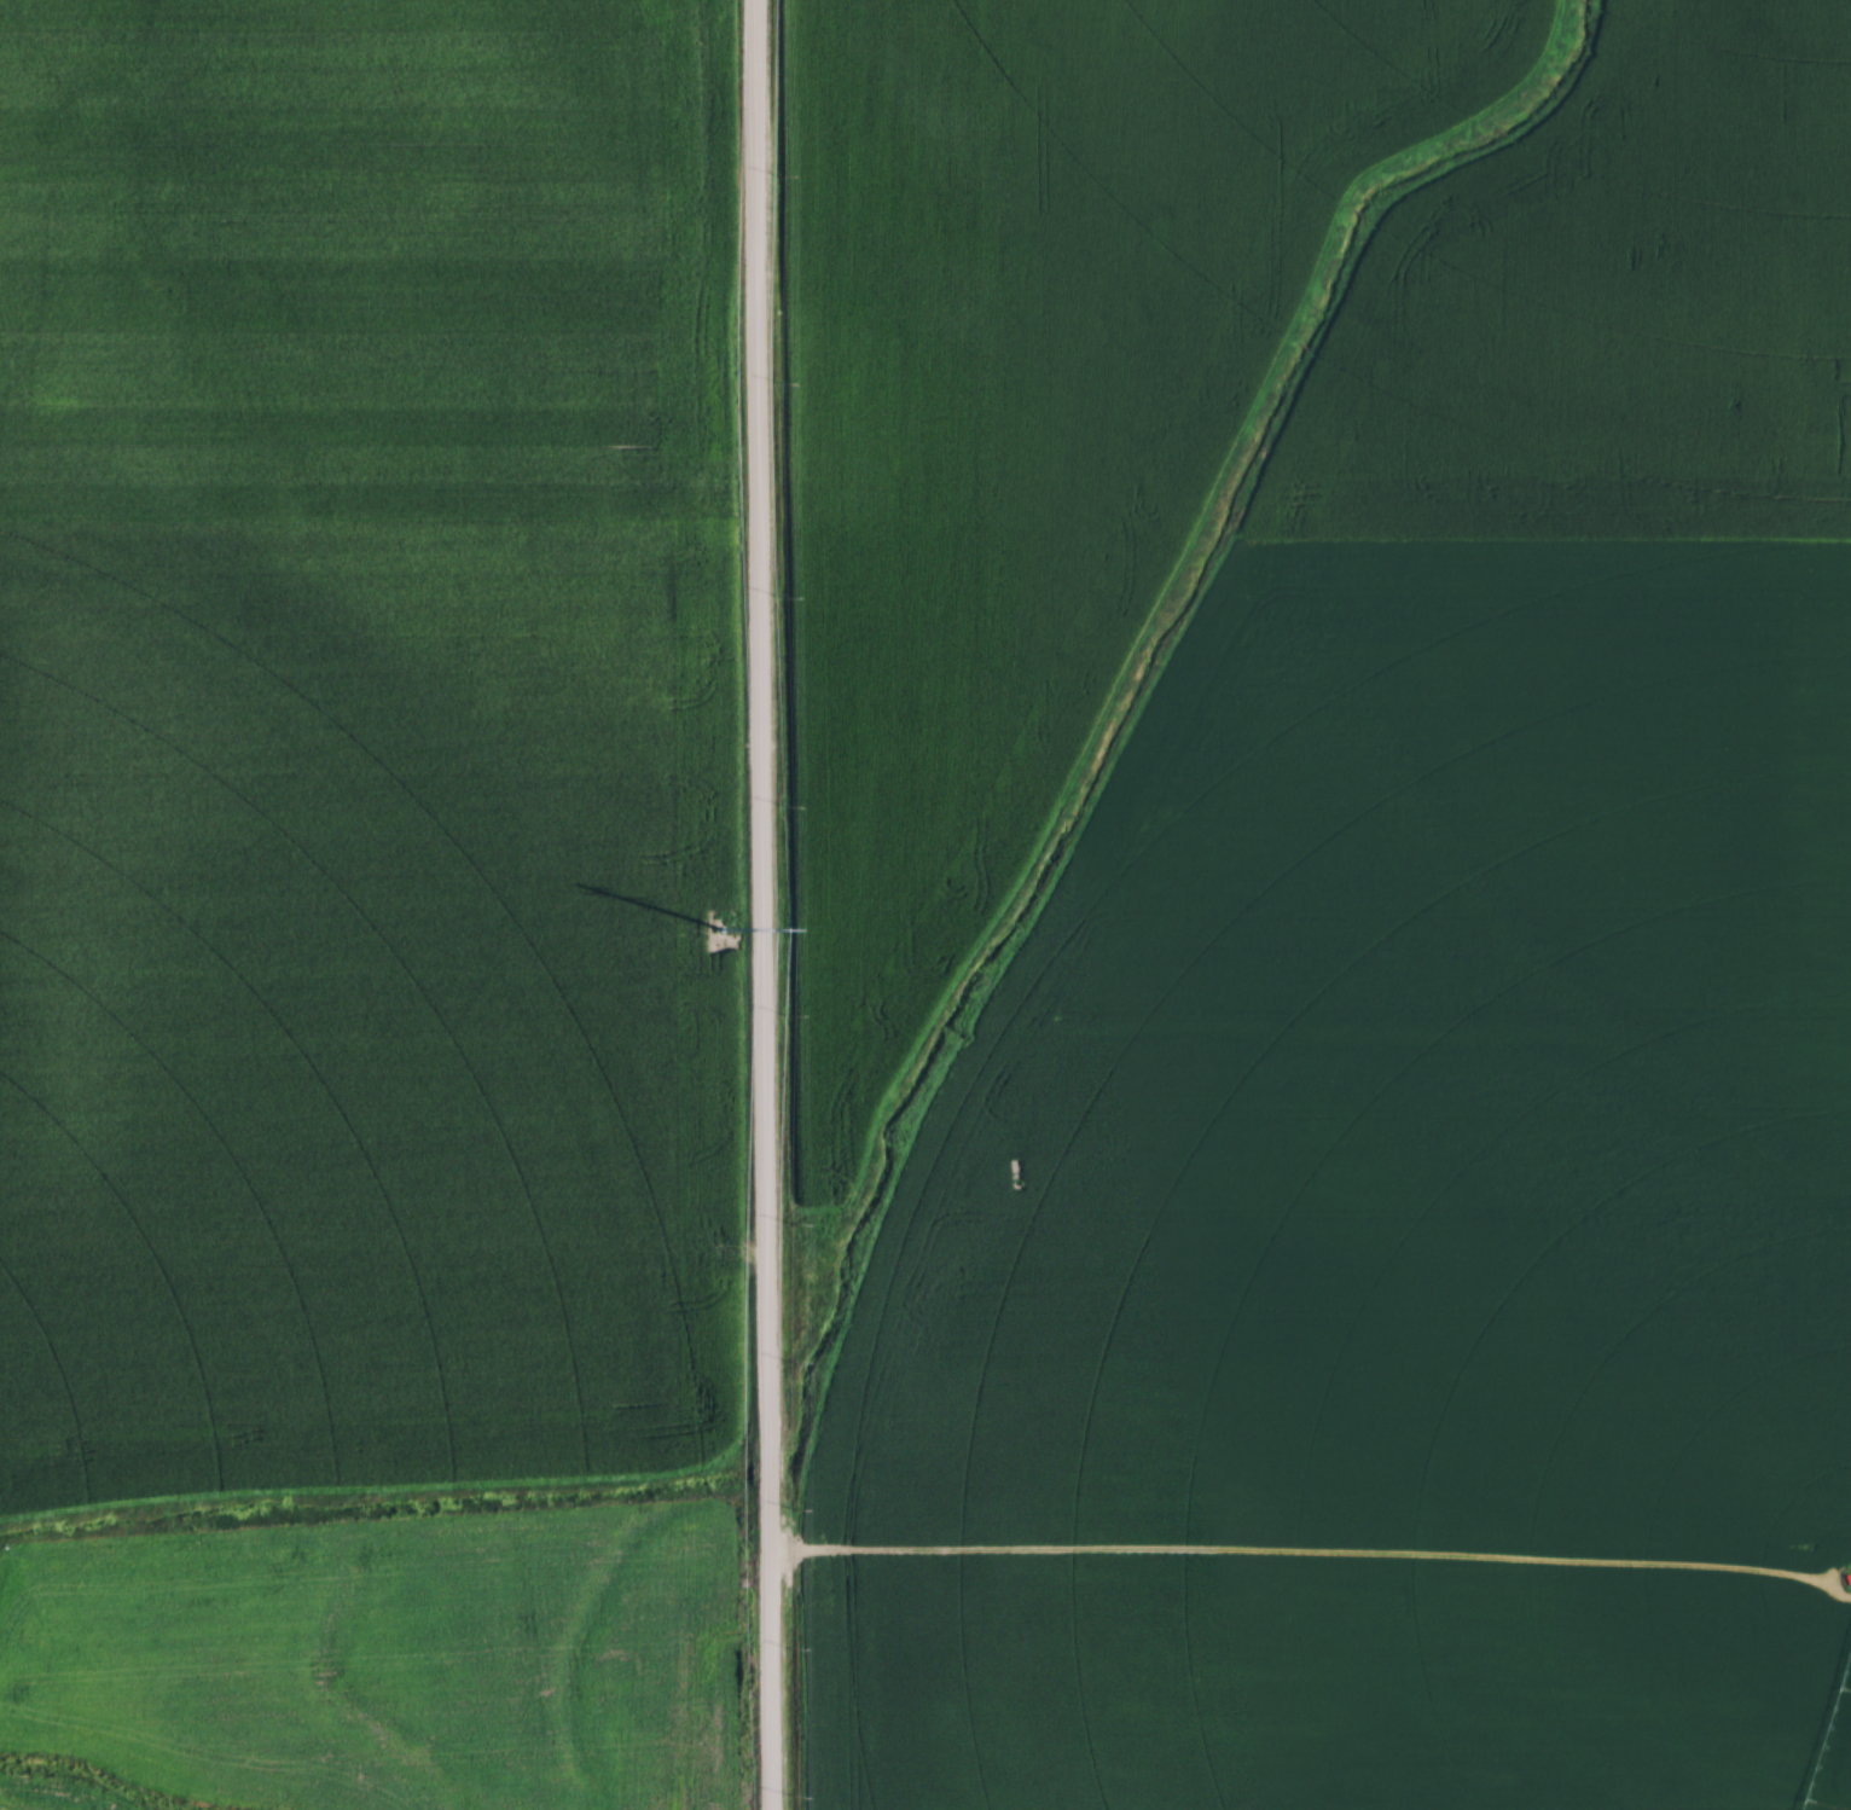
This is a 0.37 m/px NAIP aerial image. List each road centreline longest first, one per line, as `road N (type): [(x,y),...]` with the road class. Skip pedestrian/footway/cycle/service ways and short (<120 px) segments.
road 1 (tertiary): [(772,1809),(756,0)]

